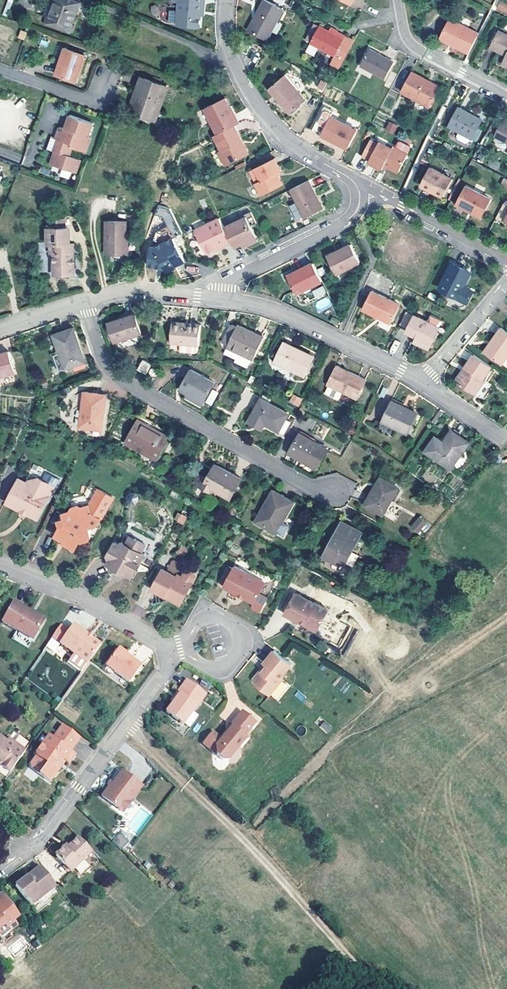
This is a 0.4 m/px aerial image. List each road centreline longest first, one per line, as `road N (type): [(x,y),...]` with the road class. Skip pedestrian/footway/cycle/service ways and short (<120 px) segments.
road 1 (track): [(129,721),(379,988)]
road 2 (residential): [(326,496),(103,362),(84,301)]
road 3 (residential): [(227,0),(225,34),(253,98),(283,137),(360,192)]
road 4 (residential): [(29,851),(167,670),(168,653)]
road 5 (residential): [(420,381),(271,307),(219,299)]
road 6 (residential): [(168,653),(73,593),(0,563)]
road 7 (residential): [(360,192),(351,218),(230,280),(219,299)]
road 8 (residential): [(506,258),(401,204),(360,192)]
road 9 (residential): [(219,299),(125,292),(84,301)]
road 10 (residential): [(420,381),(506,279)]
road 11 (residential): [(206,668),(220,668),(239,650),(233,625),(208,617),(189,635),(189,648)]

